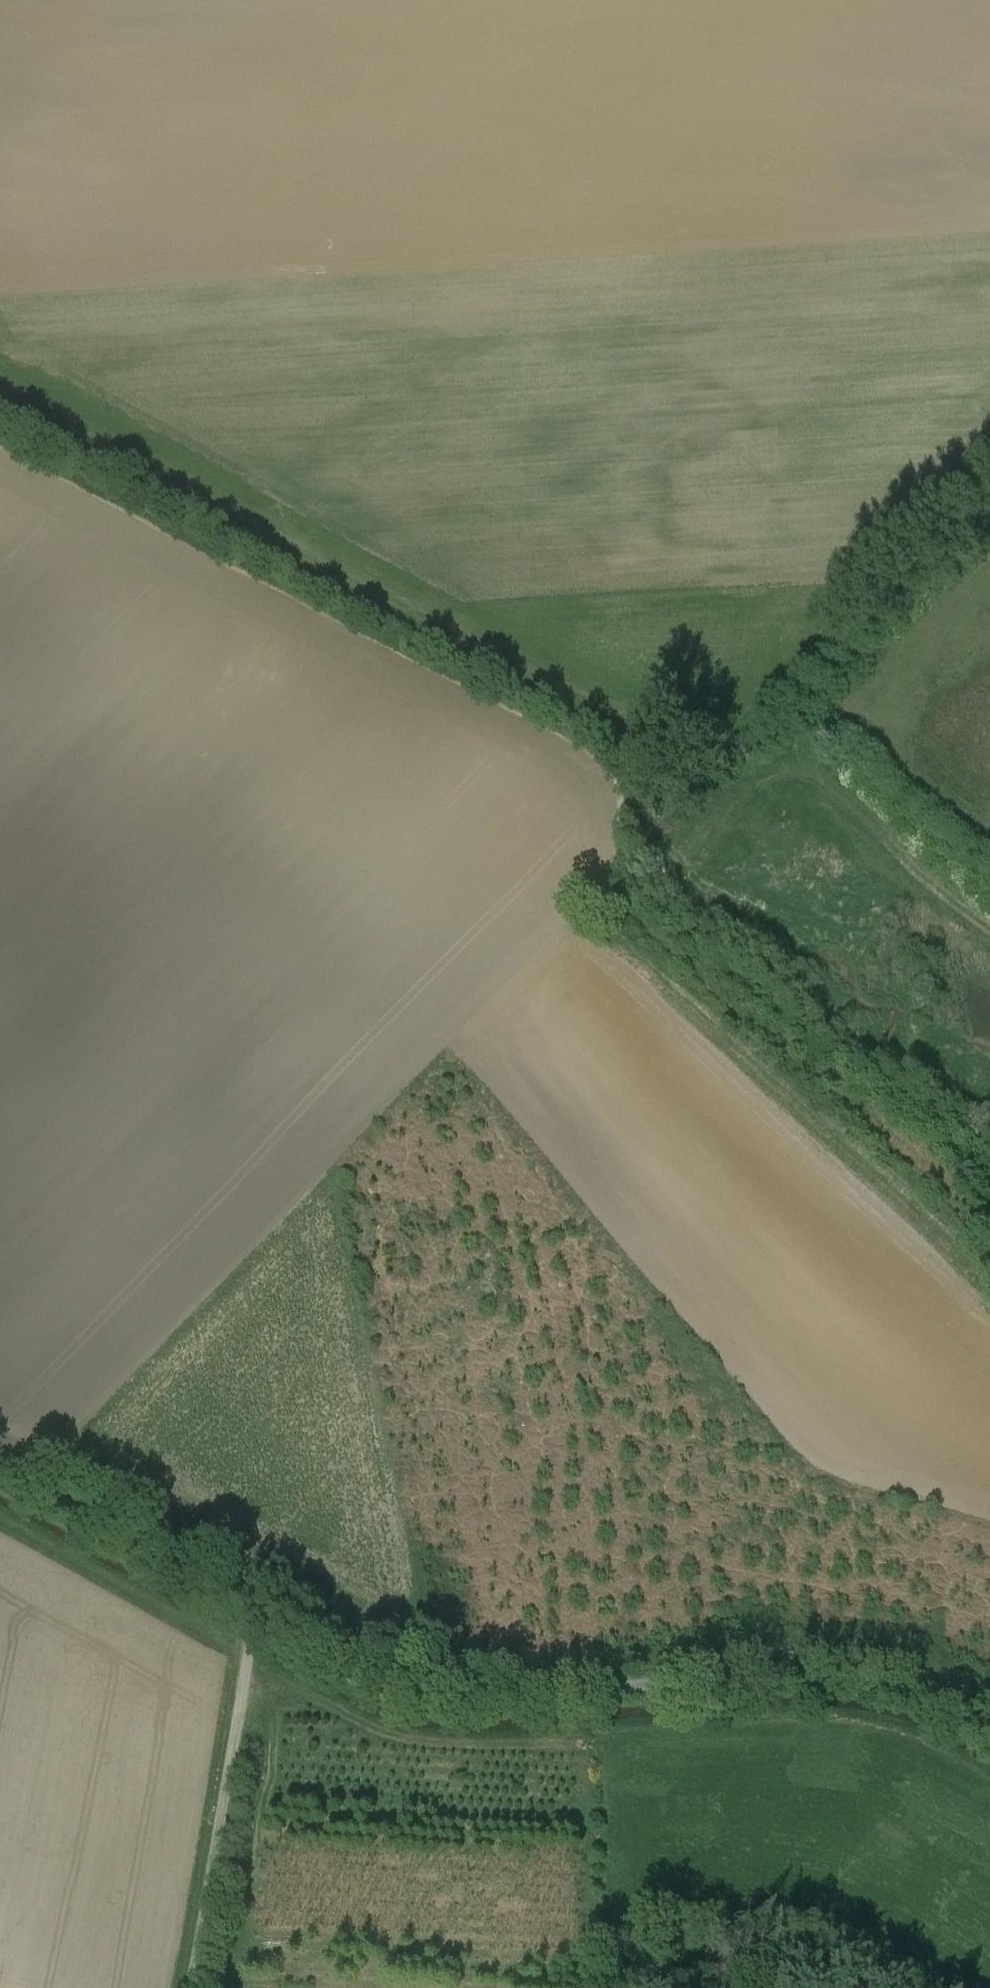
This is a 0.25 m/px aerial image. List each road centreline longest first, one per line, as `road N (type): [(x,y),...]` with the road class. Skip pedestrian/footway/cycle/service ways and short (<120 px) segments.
road 1 (track): [(989,1718),(892,1676),(829,1667),(478,1694),(424,1687),(374,1671),(0,1463)]
road 2 (unclassified): [(191,1987),(259,1608)]

